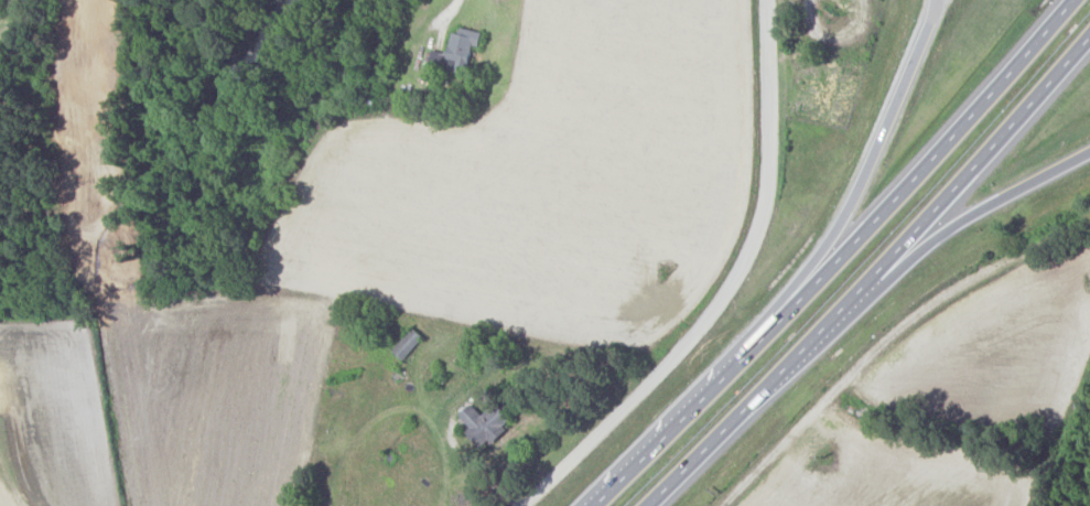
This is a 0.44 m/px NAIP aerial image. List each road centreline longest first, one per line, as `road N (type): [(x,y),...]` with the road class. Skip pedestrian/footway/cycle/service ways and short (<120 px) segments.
road 1 (motorway): [(1082,0),(591,505)]
road 2 (motorway): [(653,505),(935,217),(1089,41)]
road 3 (residential): [(531,505),(698,335),(745,273),(770,194),(765,0)]
road 4 (motorway): [(939,0),(845,226),(763,336)]
road 5 (motorway): [(838,320),(985,212),(1089,156)]

